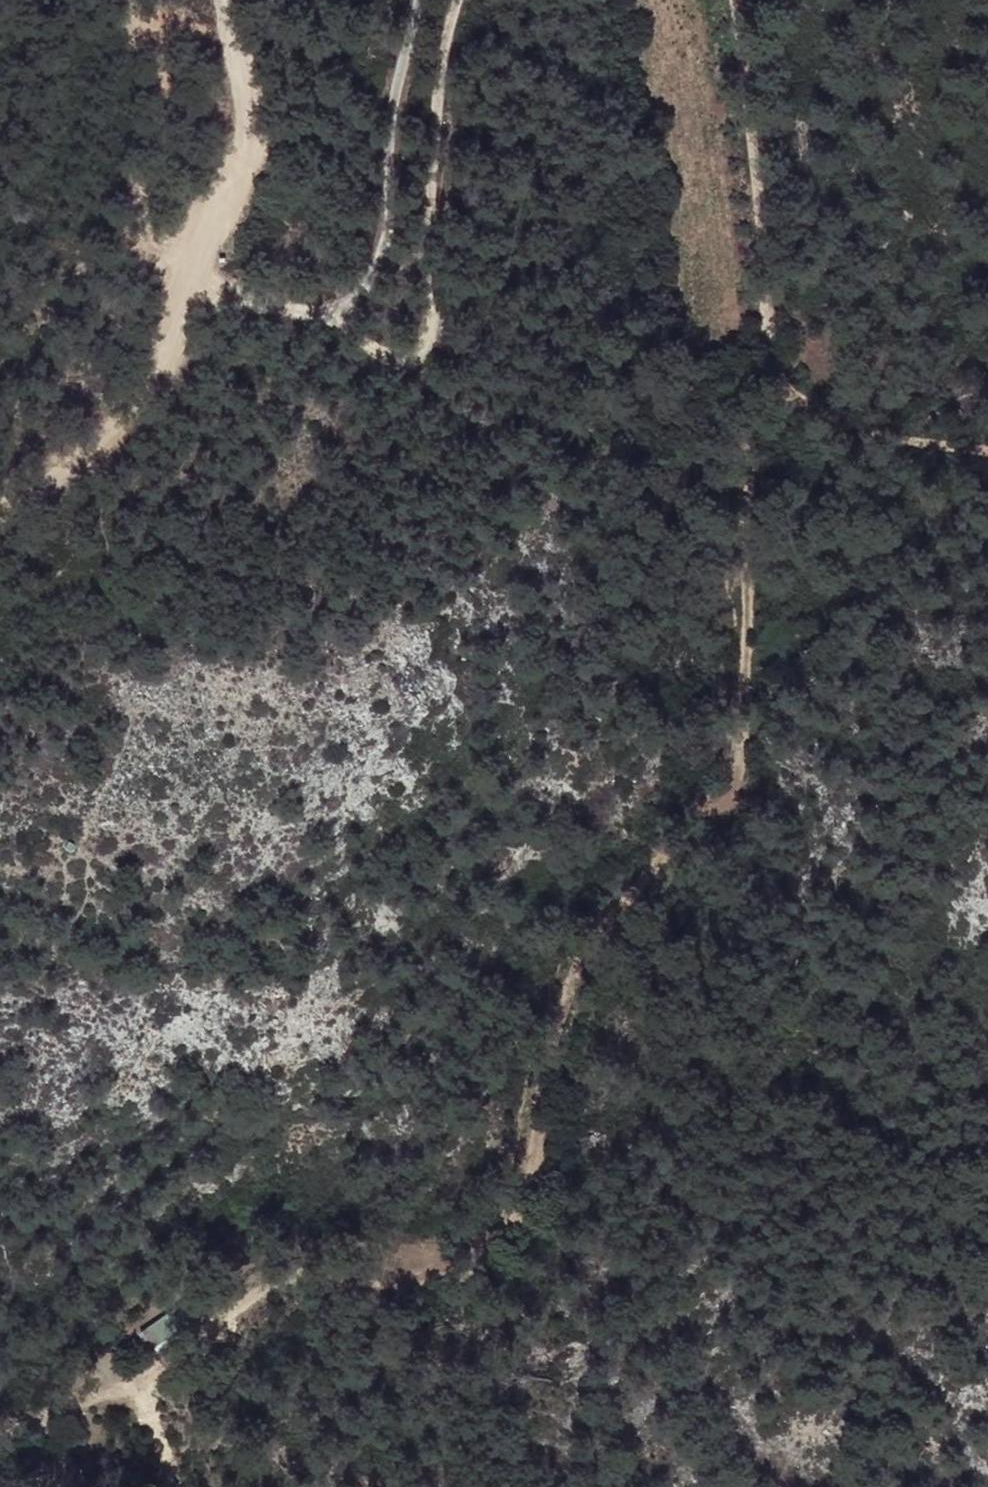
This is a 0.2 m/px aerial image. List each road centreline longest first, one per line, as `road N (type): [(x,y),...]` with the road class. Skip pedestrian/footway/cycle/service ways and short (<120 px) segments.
road 1 (track): [(0,1427),(127,1390),(264,1292),(331,1271),(418,1280),(537,1209),(552,1065),(572,976),(651,860),(743,797),(744,531),(770,443),(795,415)]
road 2 (track): [(735,0),(771,336),(795,415),(843,434),(987,458)]
road 3 (track): [(0,514),(124,424),(163,370),(182,294),(238,179),(246,132),(231,0)]
road 4 (track): [(459,0),(441,83),(429,365),(402,370),(323,316)]
road 5 (track): [(323,316),(377,261),(399,74),(421,0)]
road 6 (track): [(198,263),(180,230),(177,106),(162,0)]
road 7 (track): [(198,263),(285,313),(323,316)]

